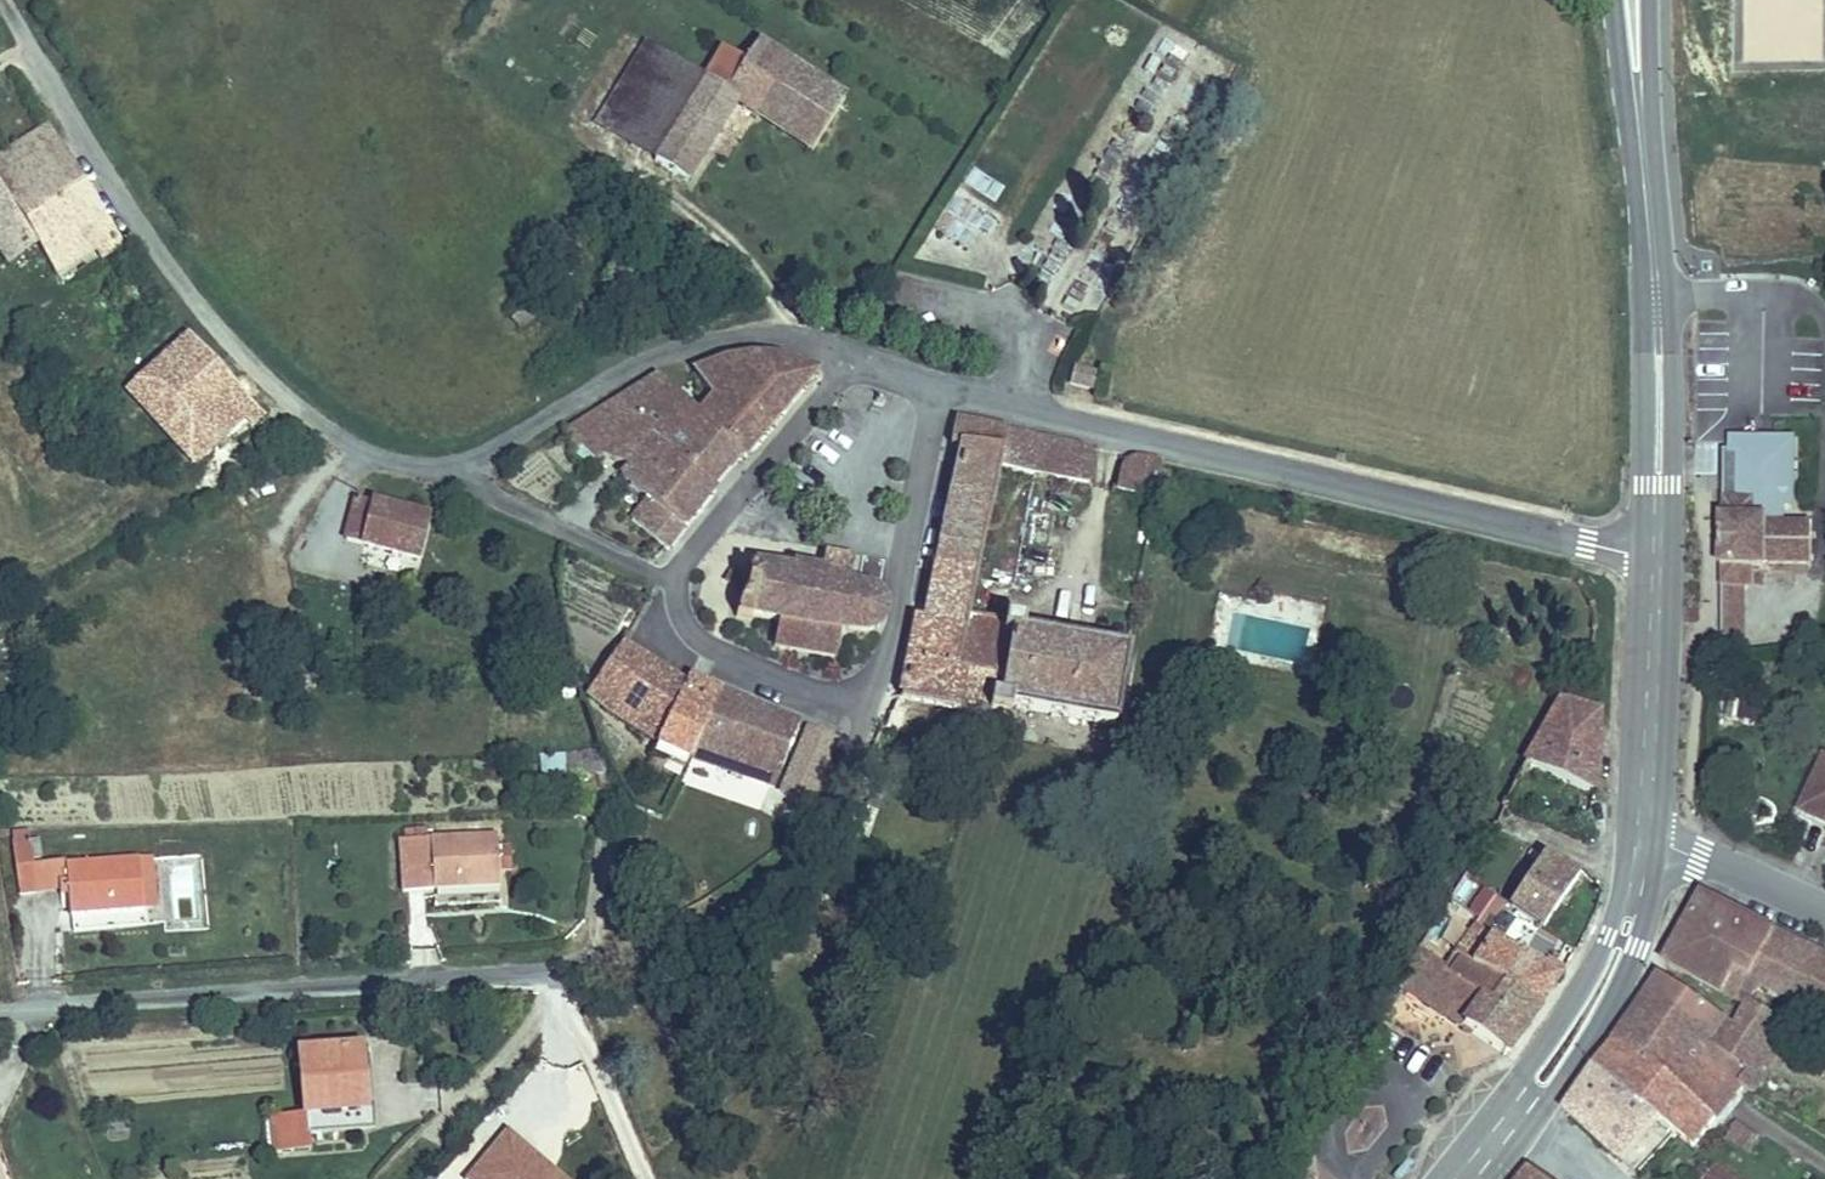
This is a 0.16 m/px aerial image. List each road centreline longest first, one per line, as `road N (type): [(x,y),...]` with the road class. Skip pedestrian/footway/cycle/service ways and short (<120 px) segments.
road 1 (residential): [(0,1012),(618,968),(728,927),(795,879),(853,784),(873,701)]
road 2 (residential): [(939,384),(1643,553)]
road 3 (residential): [(0,0),(171,273),(257,370),(330,434),(381,458),(460,466)]
road 4 (primary): [(1672,555),(1670,297),(1648,0)]
road 5 (primary): [(1612,0),(1641,223),(1643,553)]
road 6 (residential): [(460,466),(658,357),(728,335),(775,334),(855,355)]
road 7 (residential): [(873,701),(900,612),(939,384)]
road 8 (primary): [(1534,1124),(1639,949),(1658,847)]
road 9 (primary): [(1658,847),(1672,555)]
road 10 (primary): [(1643,553),(1628,844)]
road 11 (residential): [(855,355),(742,478),(676,581)]
road 12 (primary): [(1628,844),(1609,937),(1585,988),(1503,1097)]
road 13 (residential): [(676,581),(669,612),(677,633),(702,651),(873,701)]
road 14 (residential): [(460,466),(473,481),(676,581)]
road 15 (unclassified): [(1658,847),(1824,914)]

